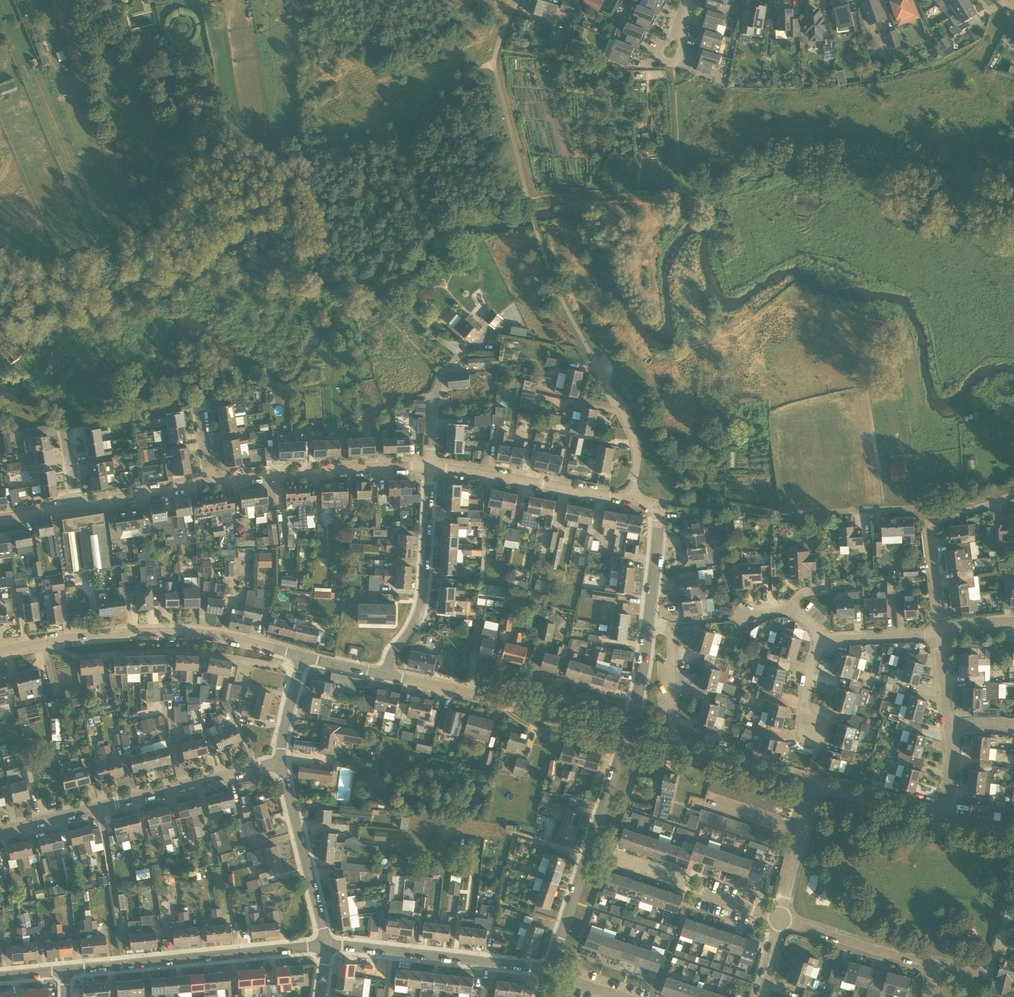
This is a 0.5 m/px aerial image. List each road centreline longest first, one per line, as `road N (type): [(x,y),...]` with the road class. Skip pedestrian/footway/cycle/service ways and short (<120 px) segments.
road 1 (track): [(1013,167),(782,161),(694,188)]
road 2 (residential): [(0,652),(136,632),(225,637),(303,657)]
road 3 (residential): [(0,832),(280,762)]
road 4 (residential): [(544,980),(627,734)]
road 5 (residential): [(324,947),(66,971)]
road 6 (residential): [(627,734),(658,522),(651,504),(630,499)]
road 7 (residential): [(386,674),(627,734)]
road 8 (residential): [(544,980),(467,961),(324,947)]
road 9 (residential): [(430,467),(210,482)]
road 10 (residential): [(386,674),(422,603),(430,467)]
road 11 (residential): [(630,499),(430,467)]
road 12 (residential): [(627,734),(812,784)]
road 13 (residential): [(324,947),(280,762)]
road 14 (residential): [(935,966),(778,920)]
road 15 (residential): [(630,499),(636,442),(593,358)]
road 16 (residential): [(210,482),(77,506)]
road 17 (residential): [(812,784),(940,819)]
road 18 (track): [(694,188),(681,174),(673,62)]

